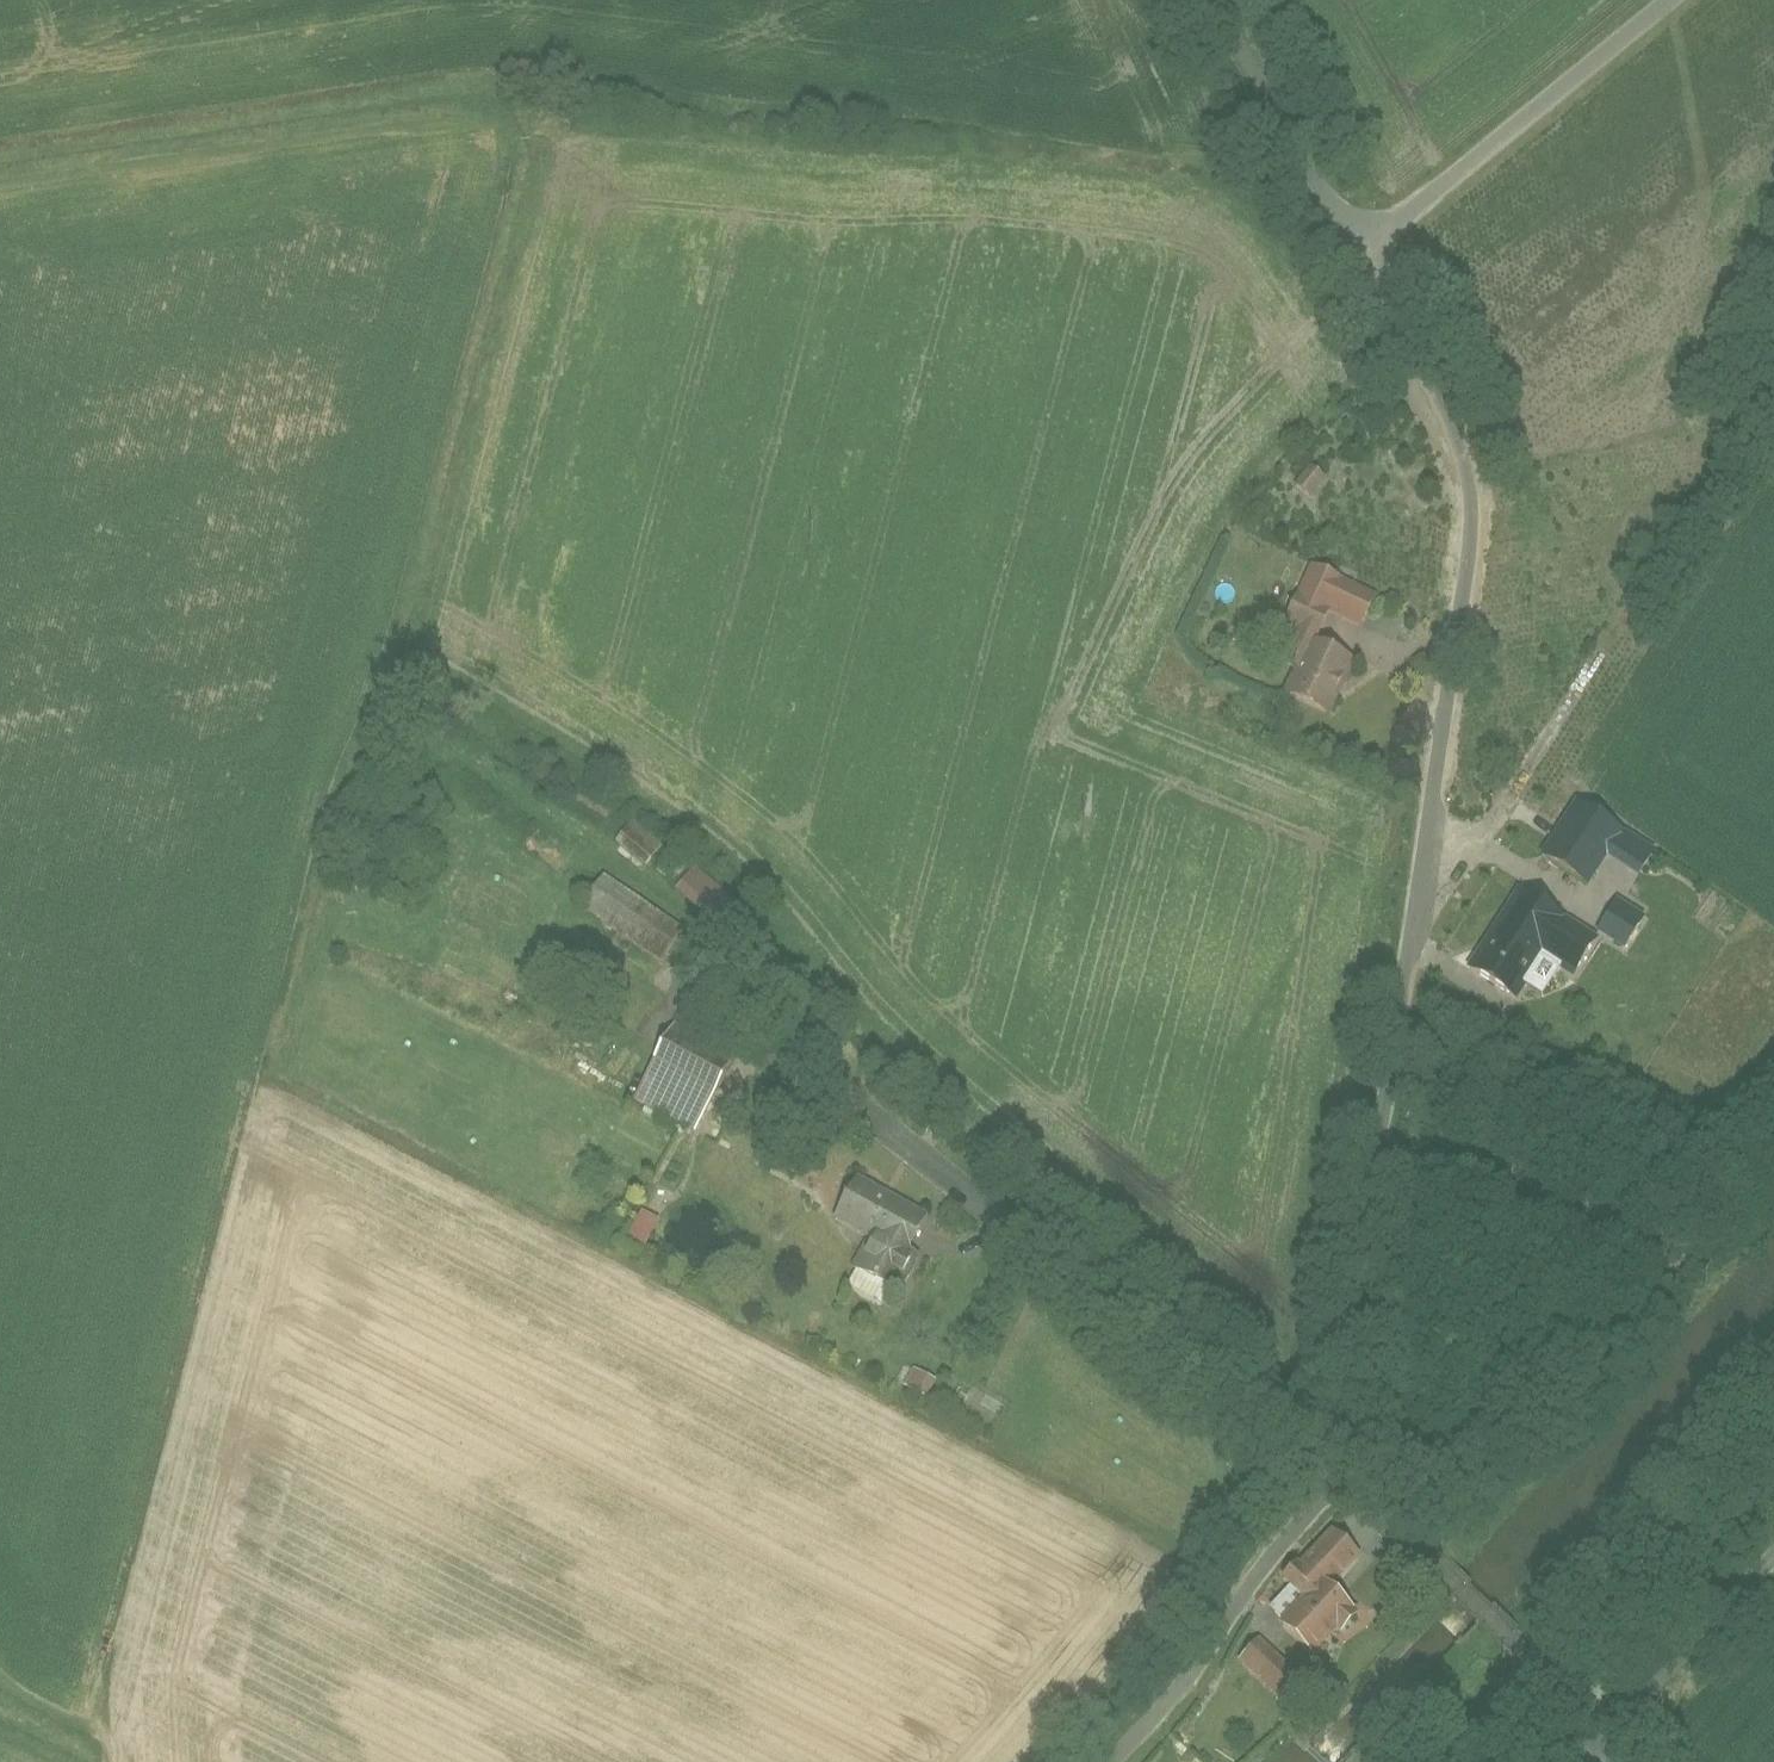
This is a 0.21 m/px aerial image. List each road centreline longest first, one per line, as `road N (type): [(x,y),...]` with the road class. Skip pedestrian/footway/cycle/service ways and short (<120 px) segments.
road 1 (residential): [(1097,1761),(1192,1647),(1316,1462),(1409,947),(1445,886)]
road 2 (residential): [(1358,251),(1445,394),(1474,481),(1437,806),(1445,886)]
road 3 (residential): [(1445,886),(1773,364)]
road 4 (unclassified): [(1669,0),(1358,251)]
road 5 (unclassified): [(1773,1410),(1537,1669)]
road 6 (residential): [(1219,0),(1358,251)]
road 7 (residential): [(1587,1732),(1632,1708),(1773,1559)]
road 8 (unclassified): [(1537,1669),(1450,1761)]

